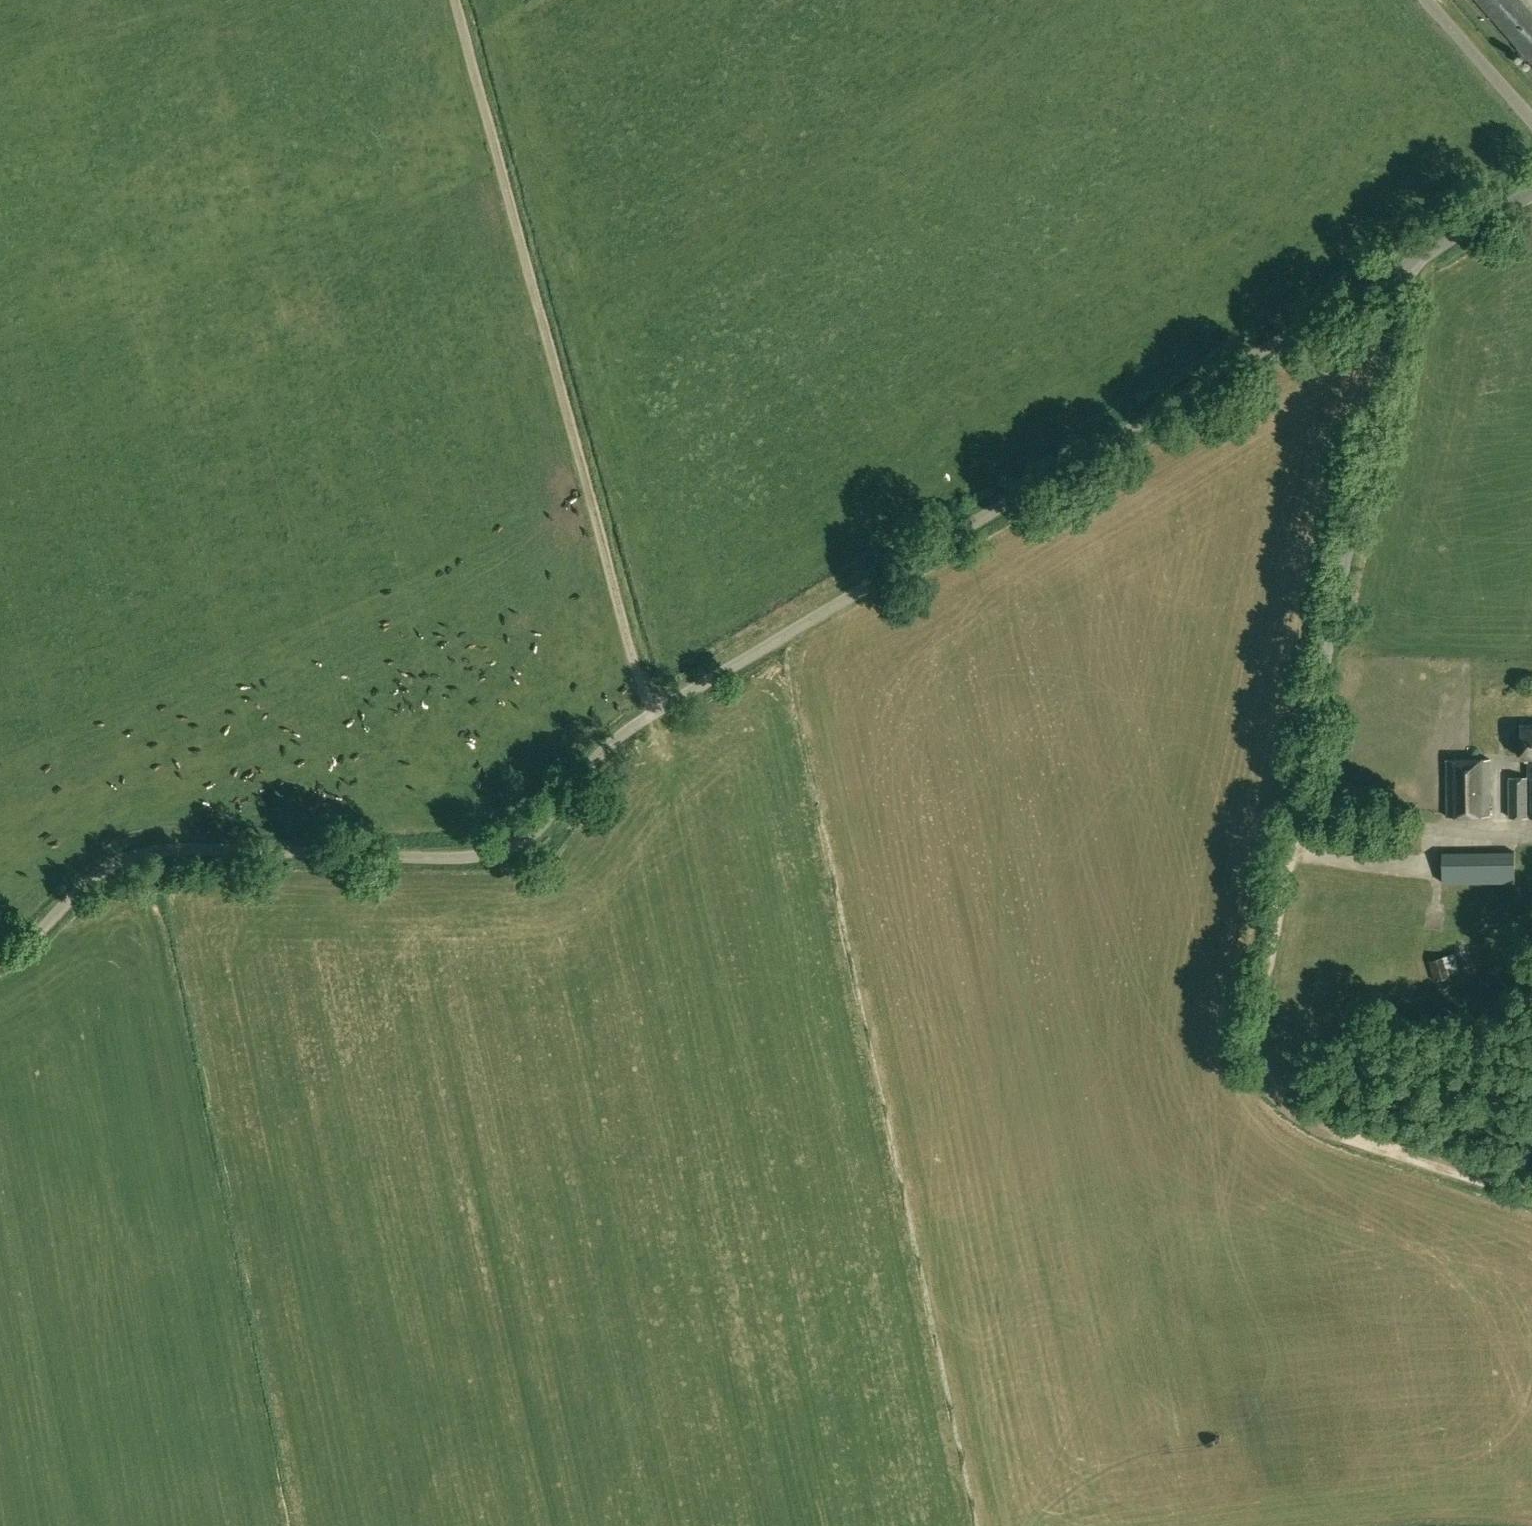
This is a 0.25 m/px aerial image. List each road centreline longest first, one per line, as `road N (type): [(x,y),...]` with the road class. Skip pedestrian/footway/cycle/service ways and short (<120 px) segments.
road 1 (unclassified): [(0,963),(101,873),(149,855),(468,862),(504,852),(648,716),(1531,192)]
road 2 (track): [(1531,1195),(1309,1119),(1269,1080),(1257,1034),(1402,271)]

